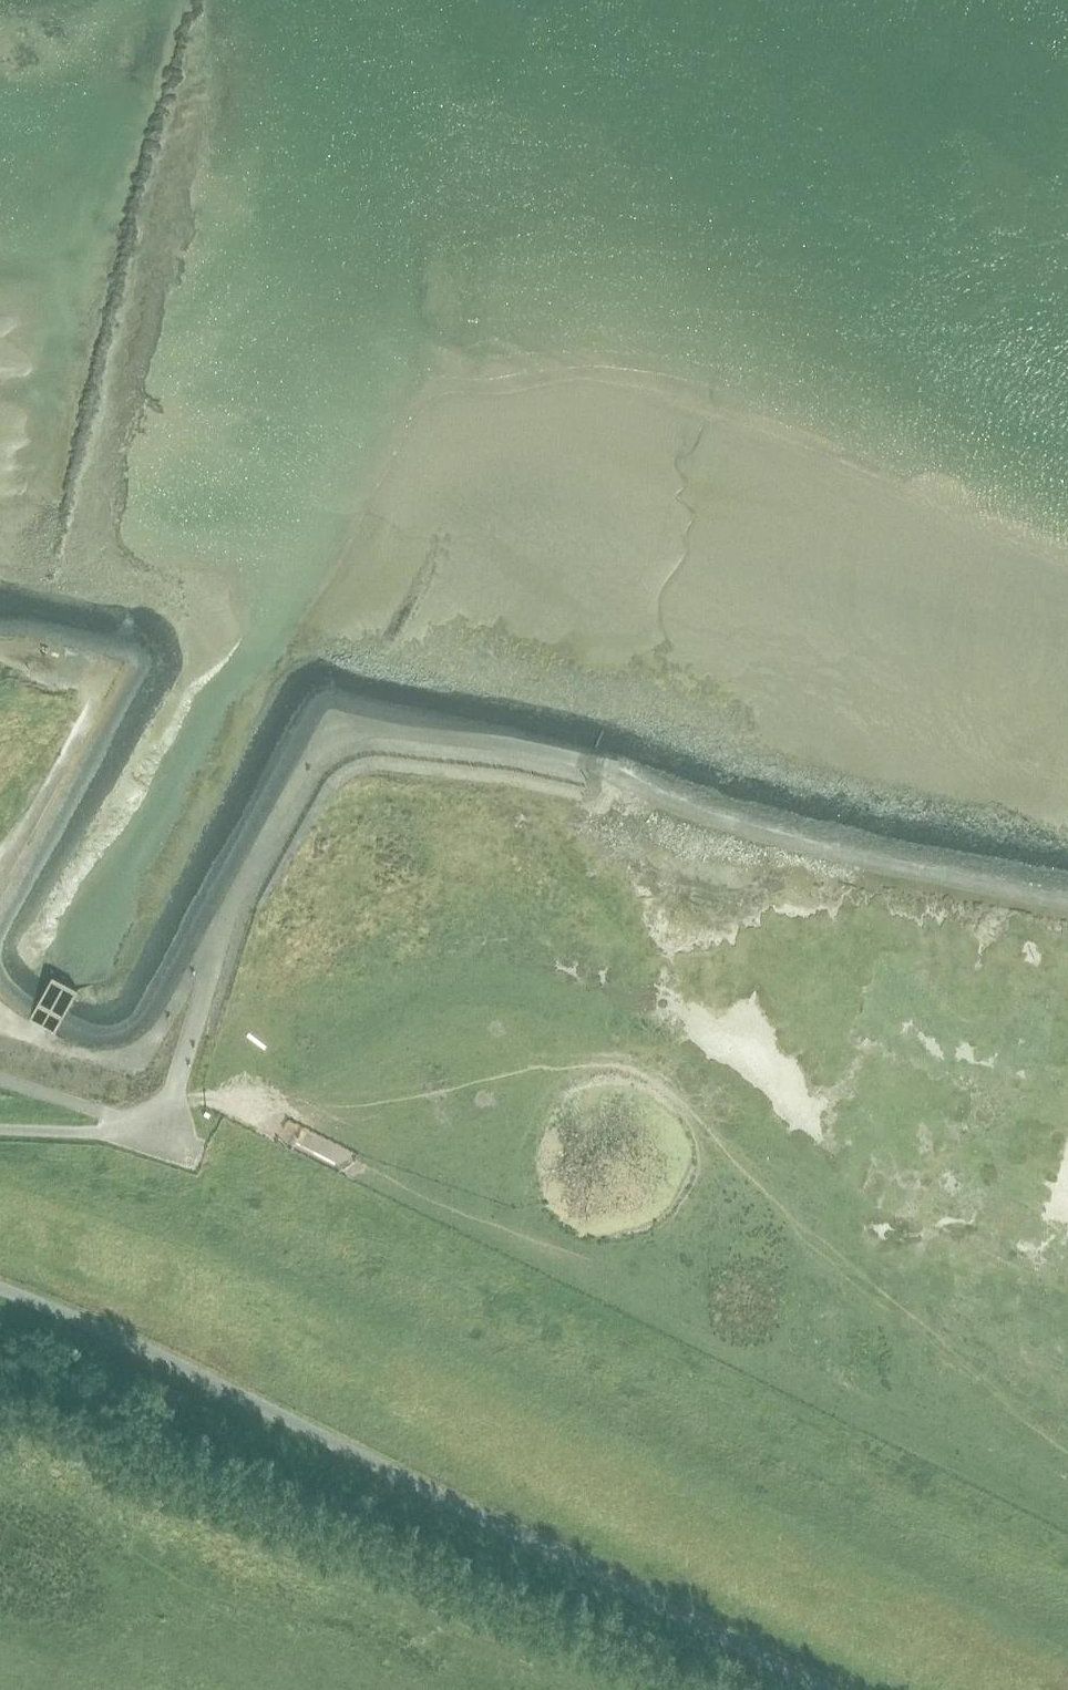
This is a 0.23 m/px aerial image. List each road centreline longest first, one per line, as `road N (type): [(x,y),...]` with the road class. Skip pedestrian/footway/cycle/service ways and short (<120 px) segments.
road 1 (unclassified): [(828,1689),(75,1317),(0,1288)]

